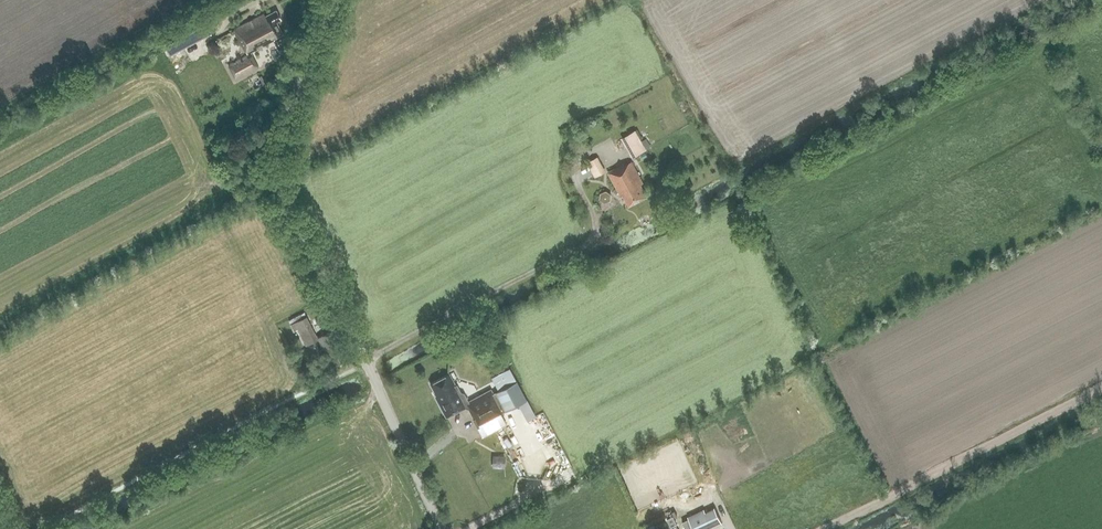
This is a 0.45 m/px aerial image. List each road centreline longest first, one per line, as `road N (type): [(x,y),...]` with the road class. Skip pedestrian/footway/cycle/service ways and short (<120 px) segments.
road 1 (unclassified): [(440,528),(274,187),(272,165),(329,0)]
road 2 (track): [(360,363),(589,243),(596,223),(577,165),(608,145)]
road 3 (track): [(832,528),(1101,391)]

